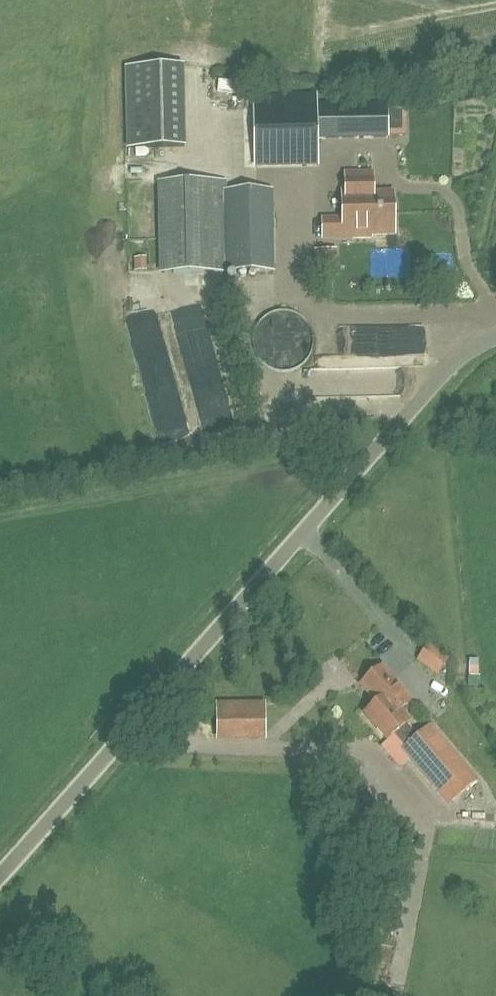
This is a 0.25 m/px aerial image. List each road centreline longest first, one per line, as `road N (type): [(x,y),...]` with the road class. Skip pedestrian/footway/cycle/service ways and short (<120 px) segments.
road 1 (unclassified): [(0,878),(460,359),(495,338)]

